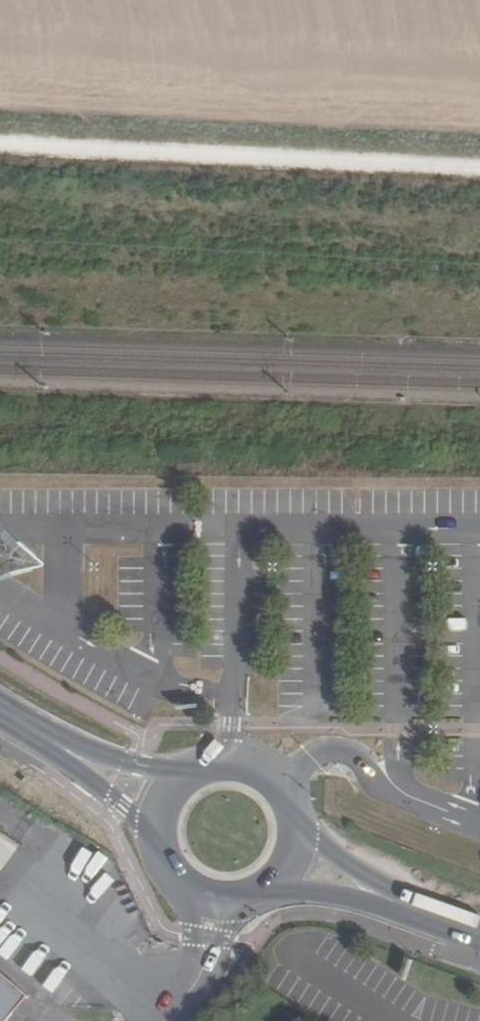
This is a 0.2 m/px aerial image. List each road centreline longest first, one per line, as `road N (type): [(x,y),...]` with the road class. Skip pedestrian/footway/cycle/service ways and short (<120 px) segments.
road 1 (track): [(479,170),(0,142)]
road 2 (primary): [(201,770),(139,767),(39,733)]
road 3 (primary): [(39,733),(152,844)]
road 4 (primary): [(152,844),(158,867),(191,900),(234,905),(269,888)]
road 5 (primary): [(397,900),(288,816)]
road 6 (primary): [(269,888),(397,900)]

